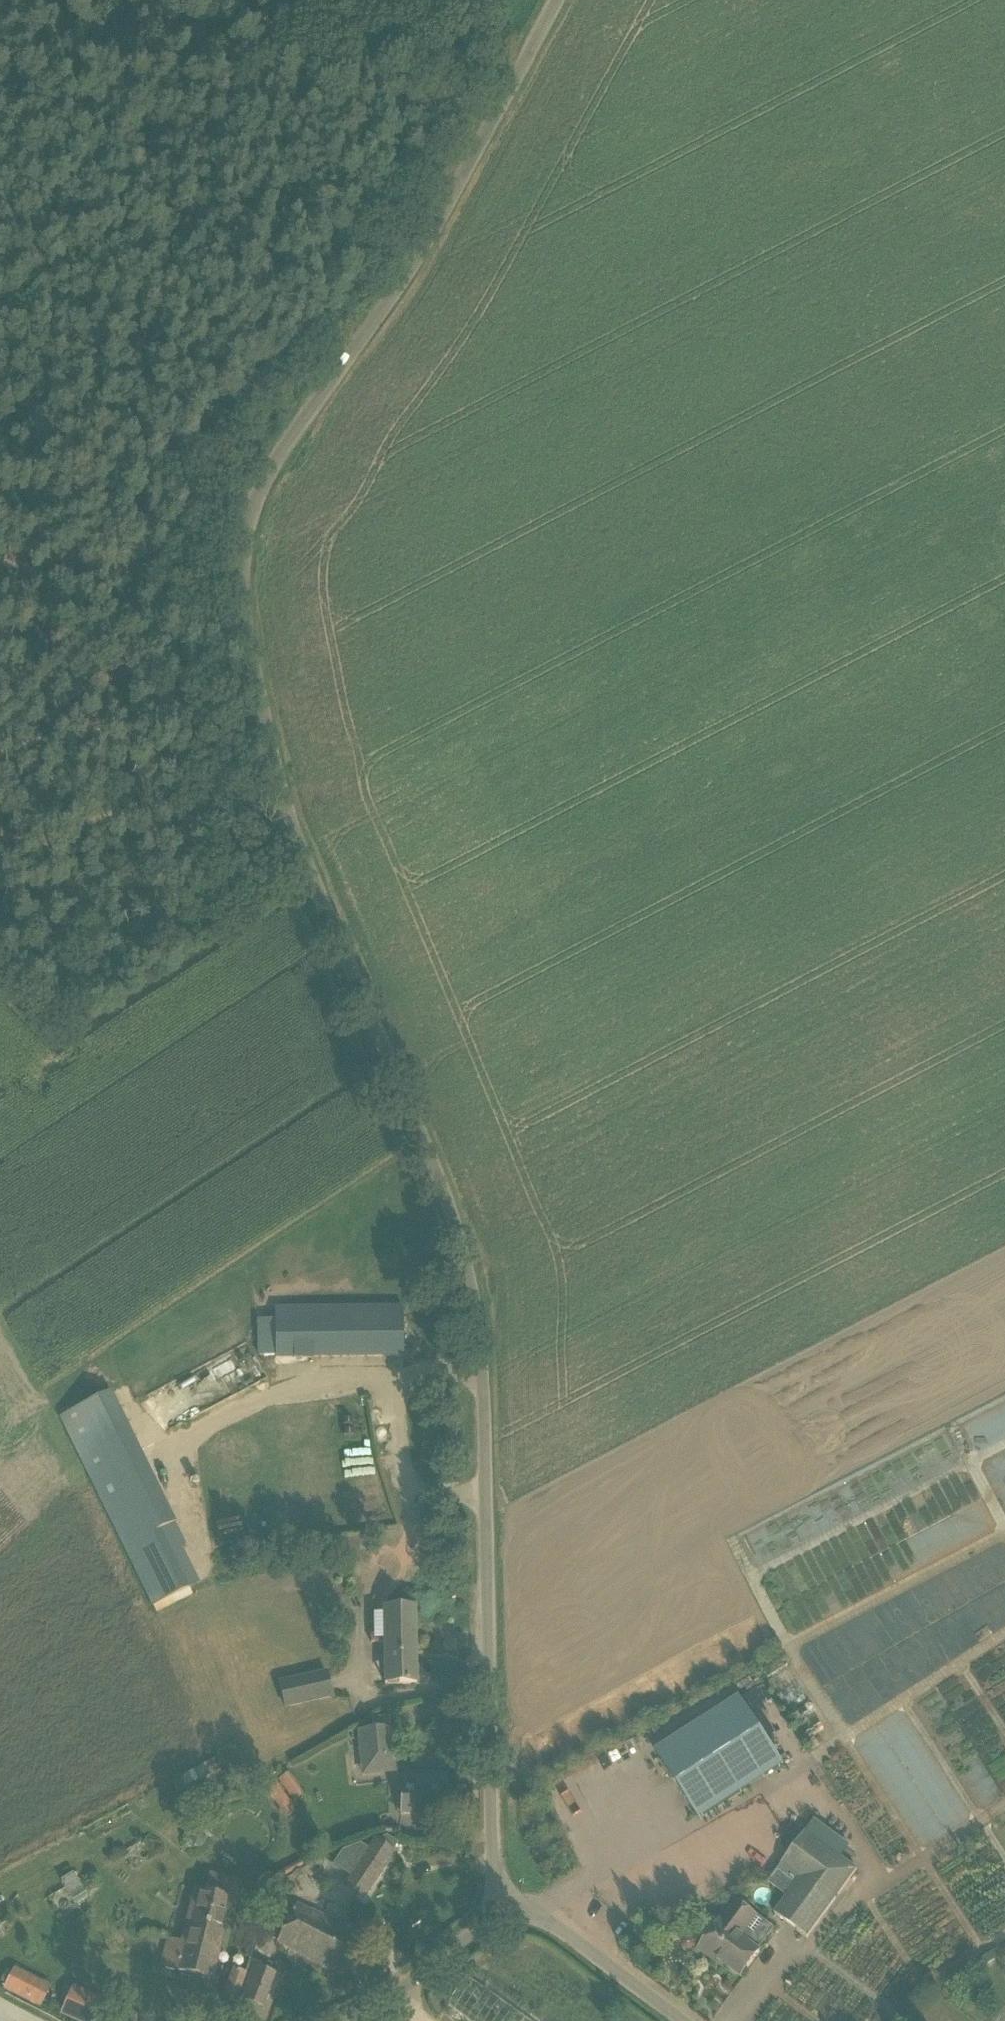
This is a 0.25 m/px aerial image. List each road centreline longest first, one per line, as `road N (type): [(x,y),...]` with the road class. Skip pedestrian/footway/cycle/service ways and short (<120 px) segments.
road 1 (unclassified): [(502,1916),(491,1851),(487,1387),(469,1258),(443,1165),(312,872),(269,717),(251,588),(253,513),(275,450),(374,329),(559,0)]
road 2 (unclassified): [(681,2020),(551,1924),(502,1916)]
road 3 (unclassified): [(345,2020),(405,1988),(502,1916)]

